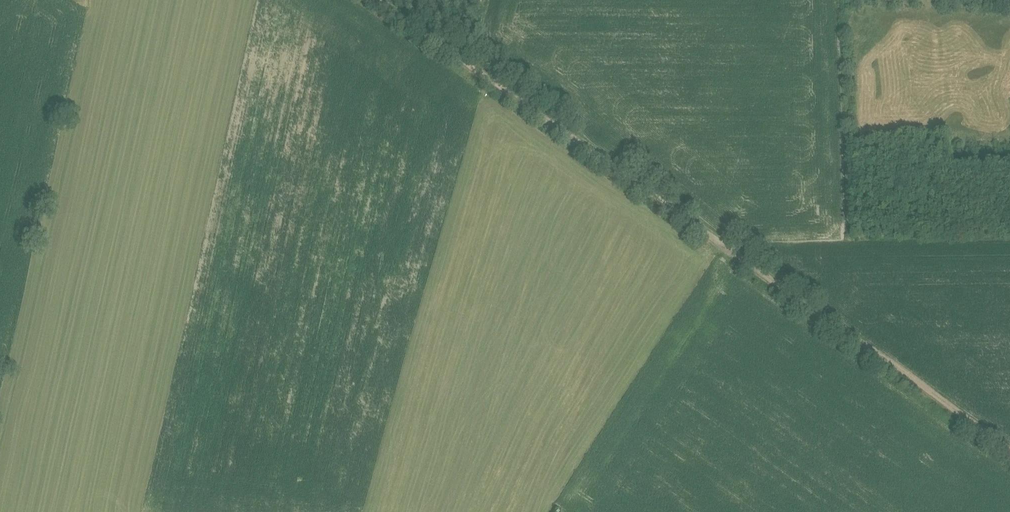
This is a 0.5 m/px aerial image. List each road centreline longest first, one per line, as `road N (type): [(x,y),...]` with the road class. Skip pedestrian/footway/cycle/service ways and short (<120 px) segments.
road 1 (track): [(380,0),(1009,451)]

